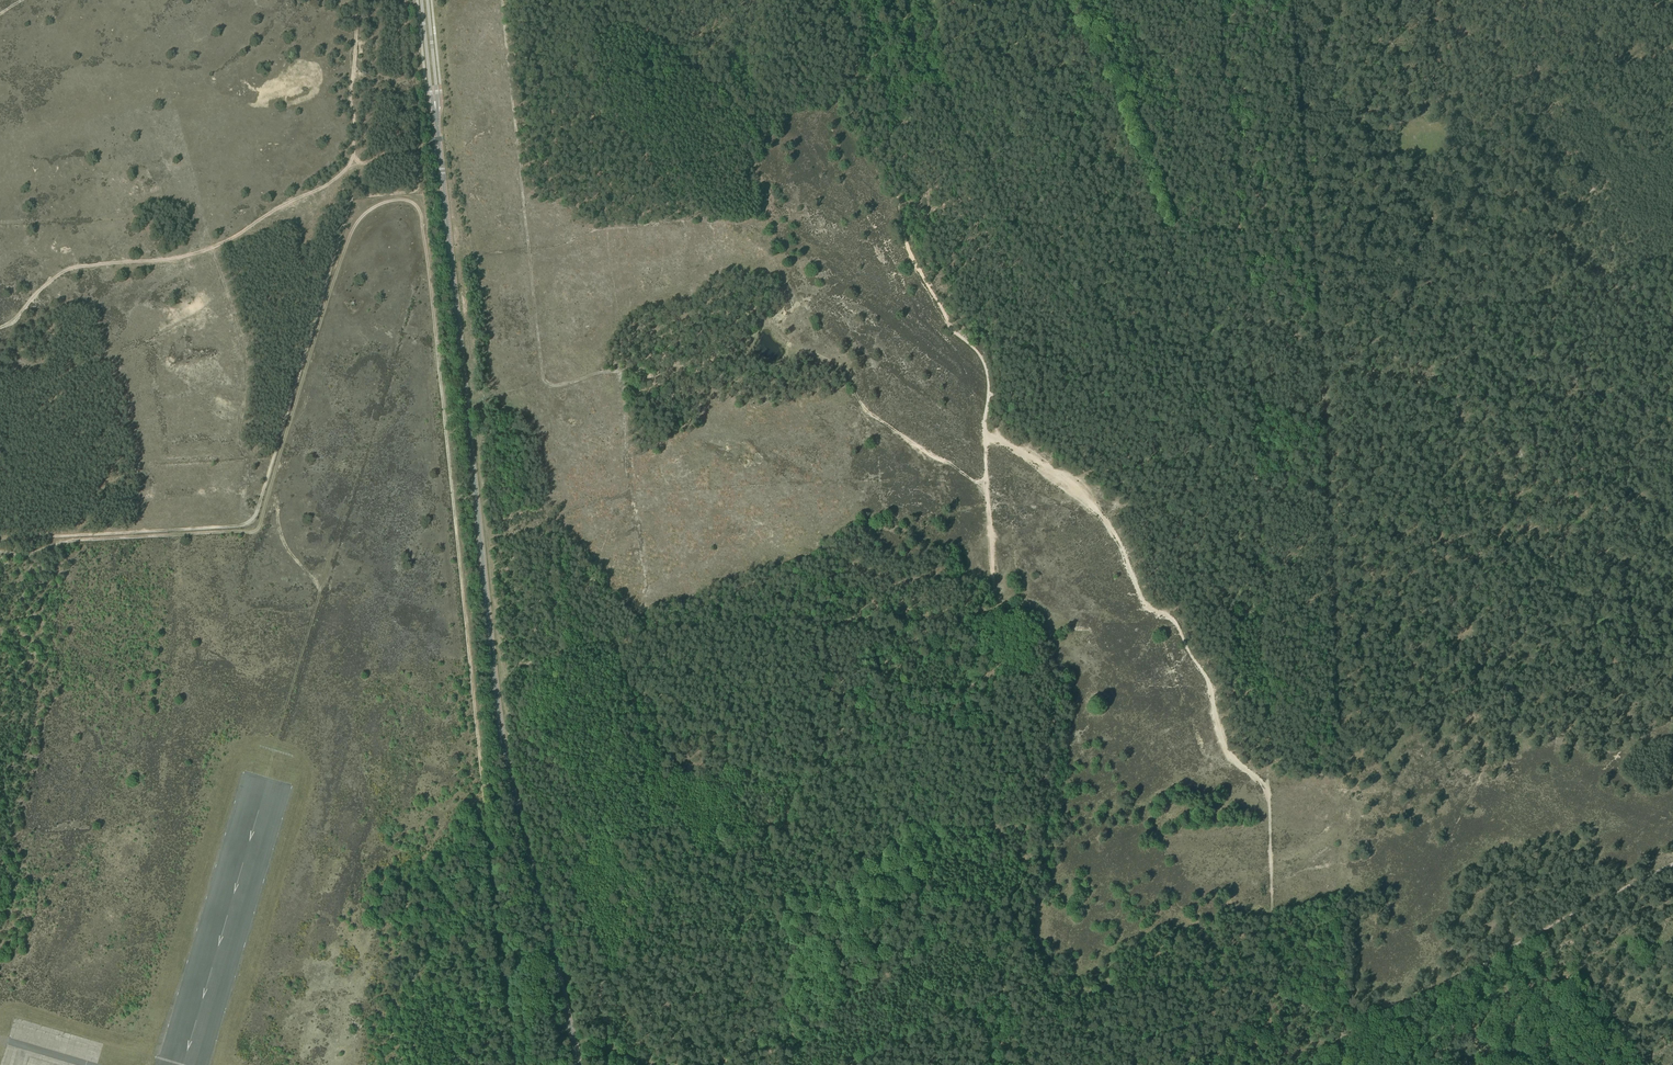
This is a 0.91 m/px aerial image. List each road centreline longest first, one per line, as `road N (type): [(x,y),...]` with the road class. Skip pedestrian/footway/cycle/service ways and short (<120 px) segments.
road 1 (secondary): [(581,1064),(497,687),(438,128)]
road 2 (track): [(0,539),(242,526),(253,519),(350,198),(417,189),(415,154),(360,164)]
road 3 (track): [(353,154),(339,176),(214,246),(71,268),(0,328)]
road 4 (track): [(358,0),(350,93),(360,164)]
road 5 (secondary): [(421,0),(438,128)]
road 6 (secondary): [(438,128),(427,0)]

